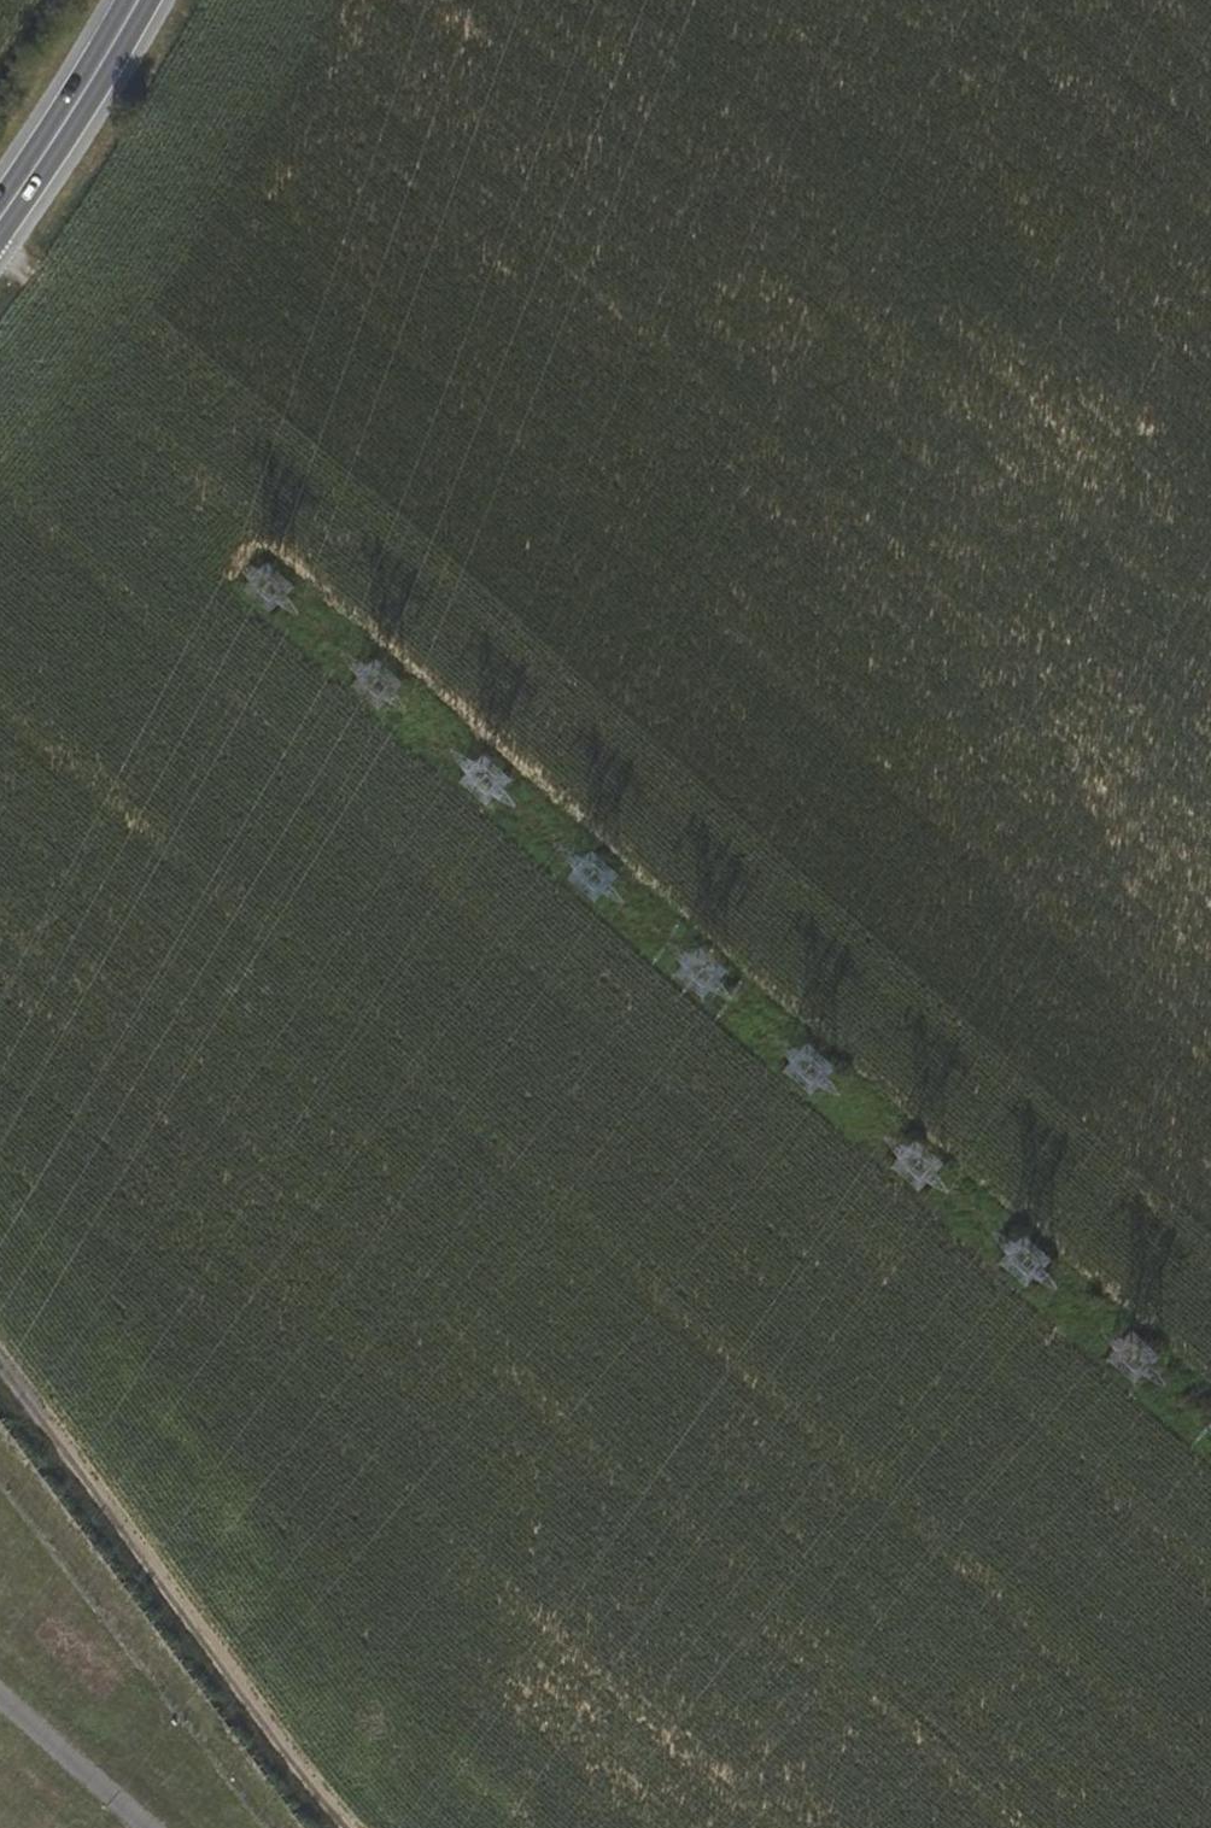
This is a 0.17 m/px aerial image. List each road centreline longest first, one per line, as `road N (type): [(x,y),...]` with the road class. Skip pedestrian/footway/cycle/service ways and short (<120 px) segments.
road 1 (track): [(340,1827),(0,1368)]
road 2 (secondary): [(138,0),(0,221)]

